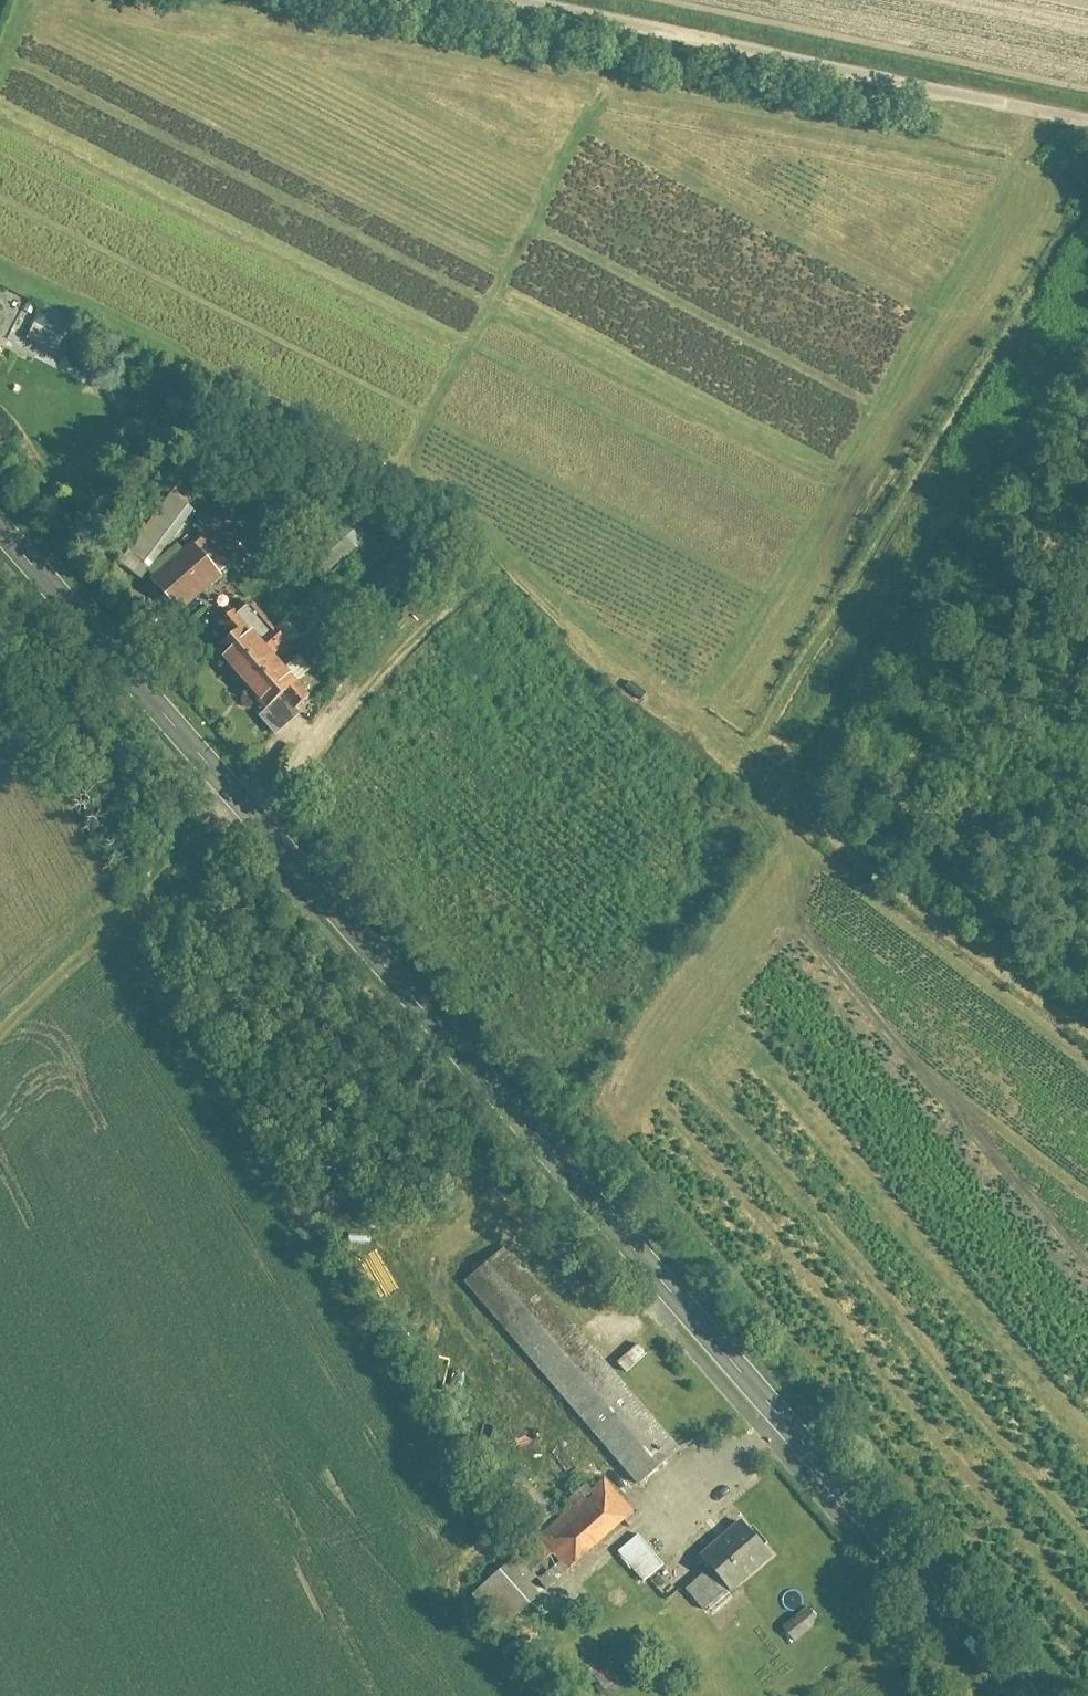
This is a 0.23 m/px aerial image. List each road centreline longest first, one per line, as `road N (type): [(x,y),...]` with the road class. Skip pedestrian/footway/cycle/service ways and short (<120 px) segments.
road 1 (secondary): [(1025,1695),(0,527)]
road 2 (track): [(1087,206),(763,764)]
road 3 (unclassified): [(1087,123),(499,0)]
road 4 (track): [(763,764),(417,479)]

